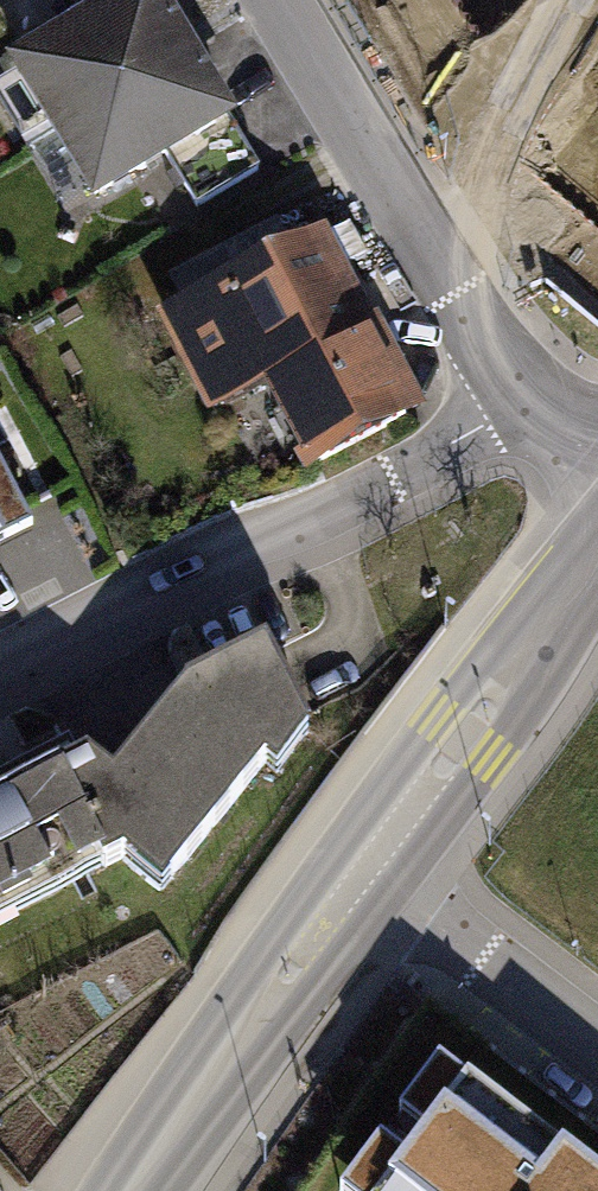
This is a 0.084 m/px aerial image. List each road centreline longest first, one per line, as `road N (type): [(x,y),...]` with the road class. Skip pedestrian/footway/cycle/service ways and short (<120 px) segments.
road 1 (residential): [(0,664),(240,538),(345,502),(521,403)]
road 2 (residential): [(521,403),(281,0)]
road 3 (tertiary): [(128,1190),(363,867)]
road 4 (tertiary): [(363,867),(597,555)]
road 5 (residential): [(597,1049),(363,867)]

